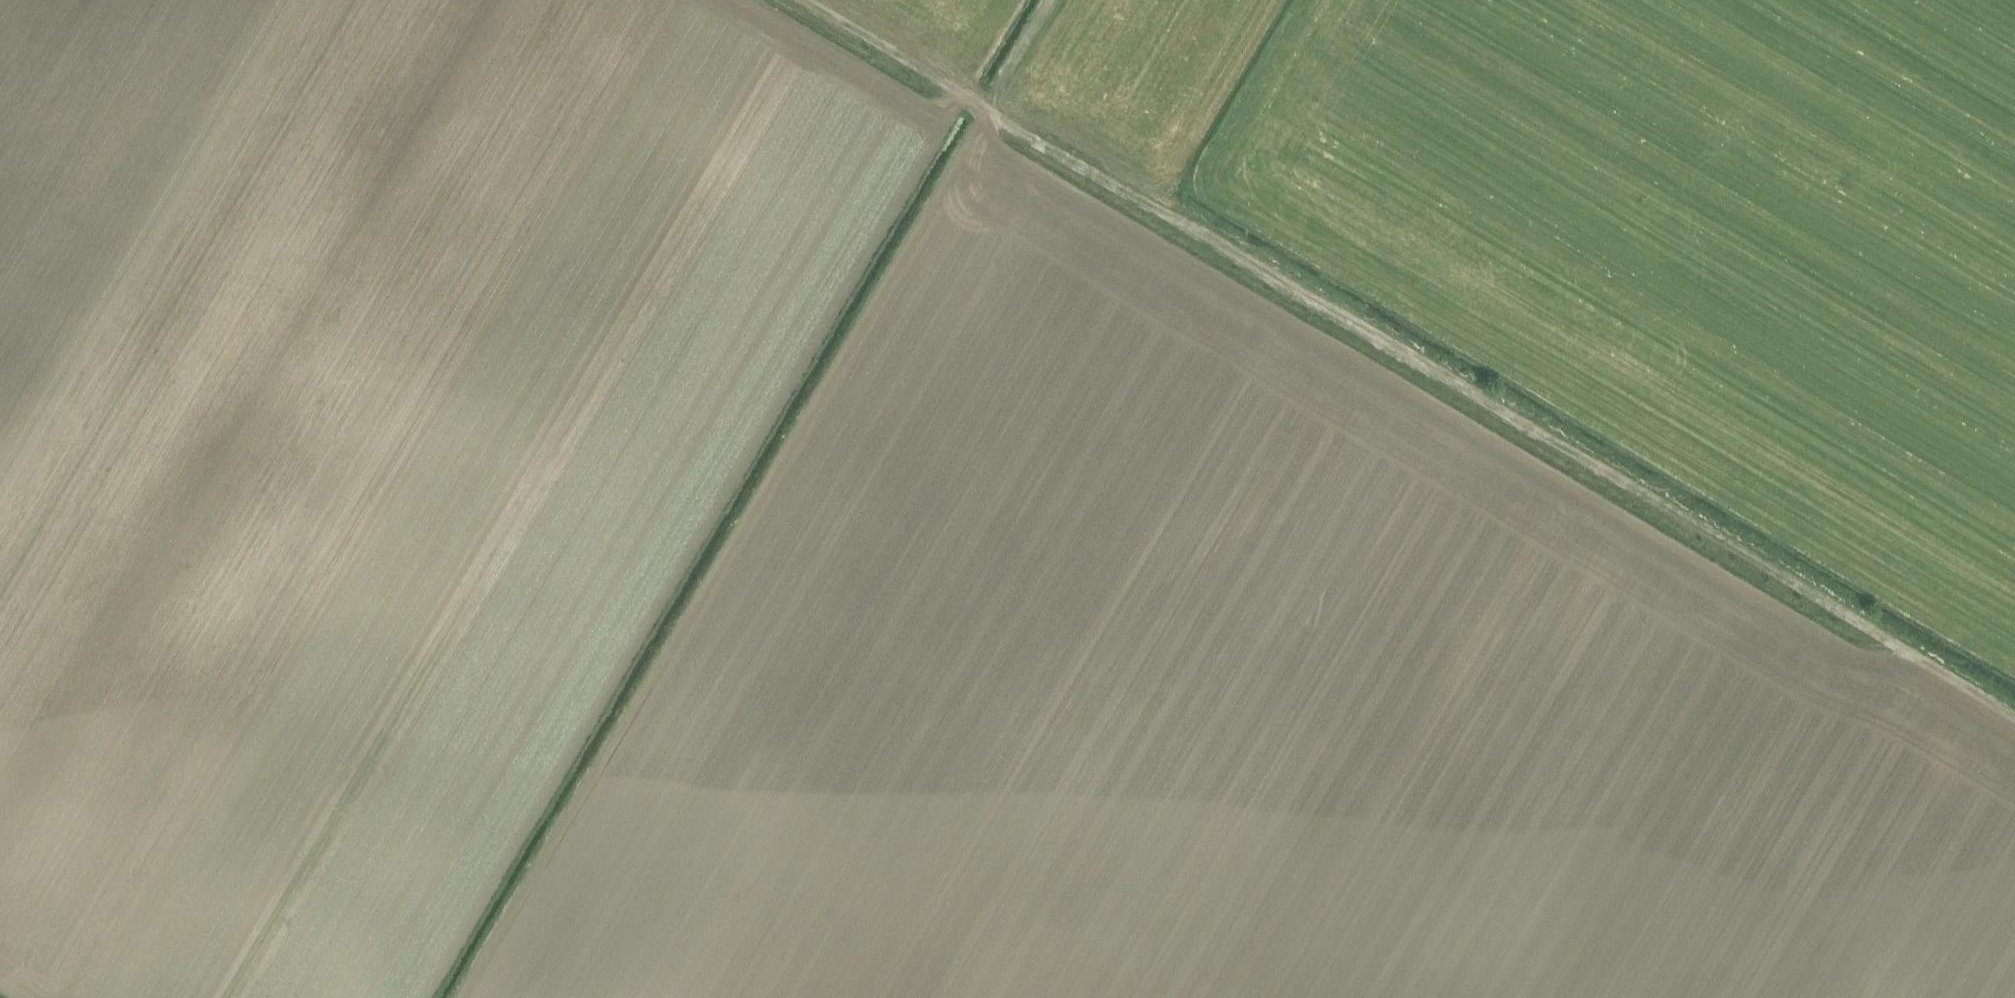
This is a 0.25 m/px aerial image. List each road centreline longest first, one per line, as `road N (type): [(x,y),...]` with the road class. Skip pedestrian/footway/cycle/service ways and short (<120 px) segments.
road 1 (track): [(800,0),(2014,715)]

